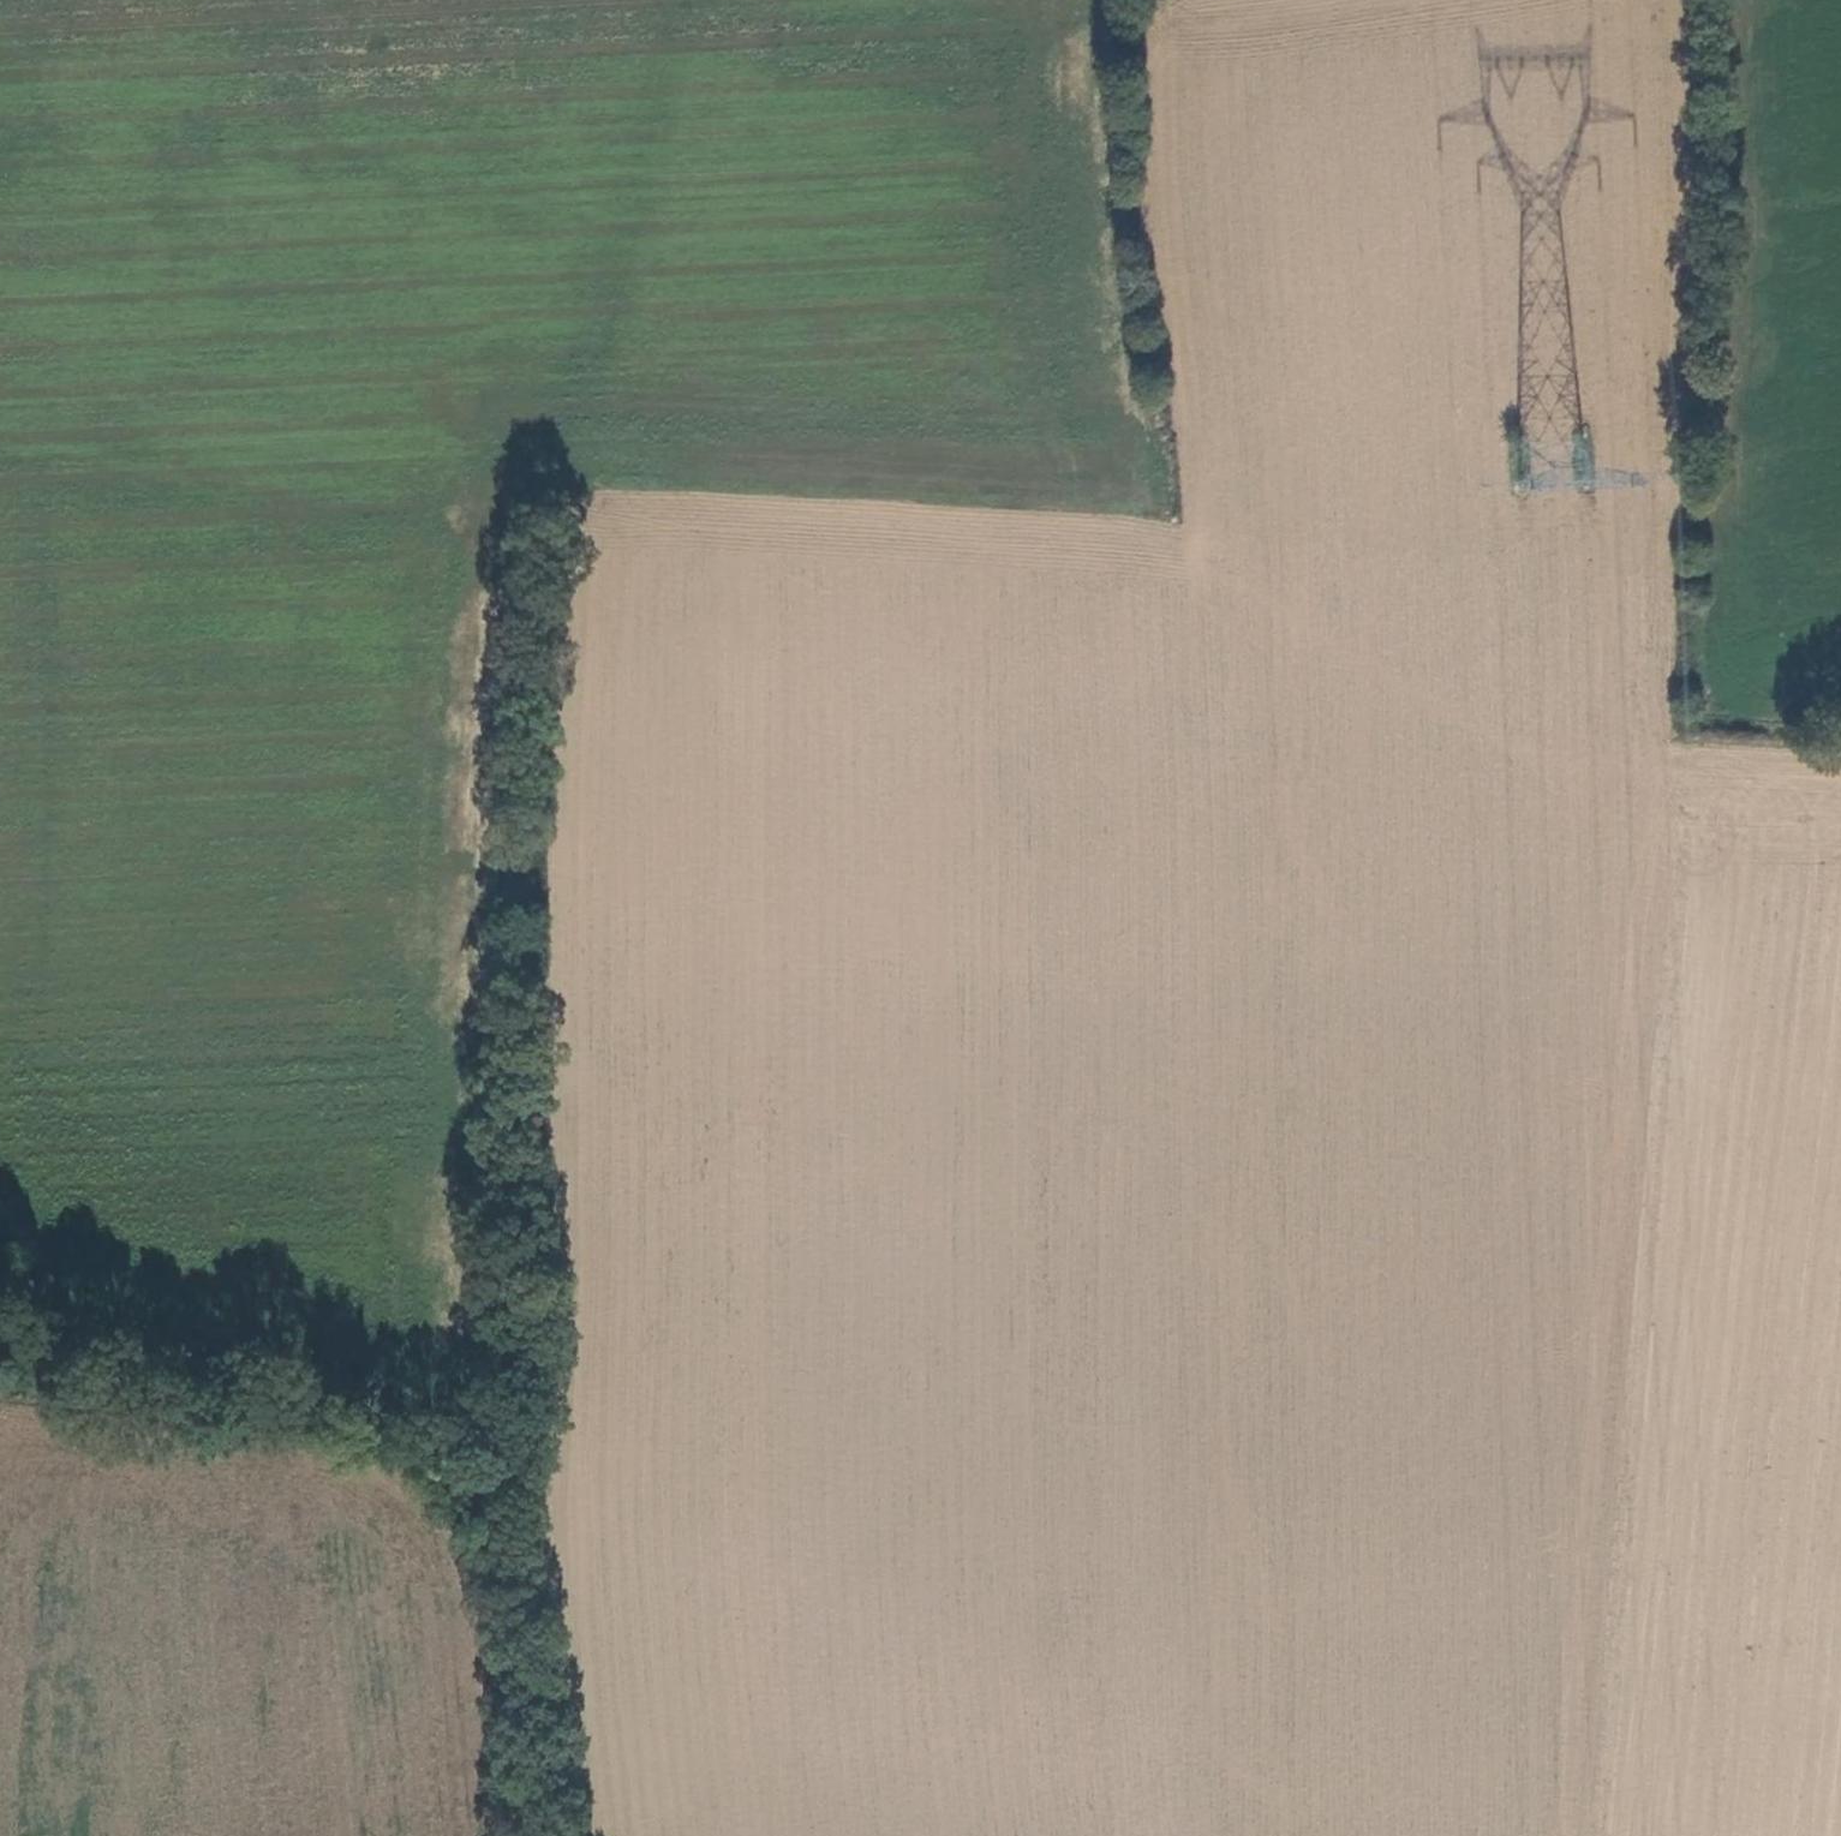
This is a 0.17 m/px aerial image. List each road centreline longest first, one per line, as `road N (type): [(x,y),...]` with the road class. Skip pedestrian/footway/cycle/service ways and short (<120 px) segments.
road 1 (track): [(0,1348),(338,1412),(500,1500),(555,1835)]

